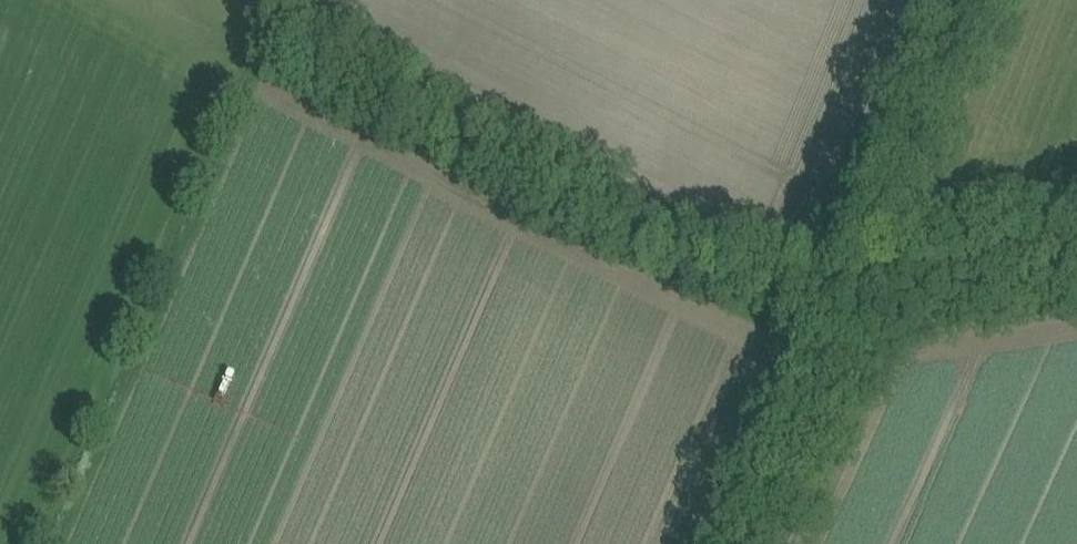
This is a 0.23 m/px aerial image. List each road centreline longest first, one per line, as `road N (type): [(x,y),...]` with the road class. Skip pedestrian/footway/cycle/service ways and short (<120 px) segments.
road 1 (track): [(748,543),(972,0)]

